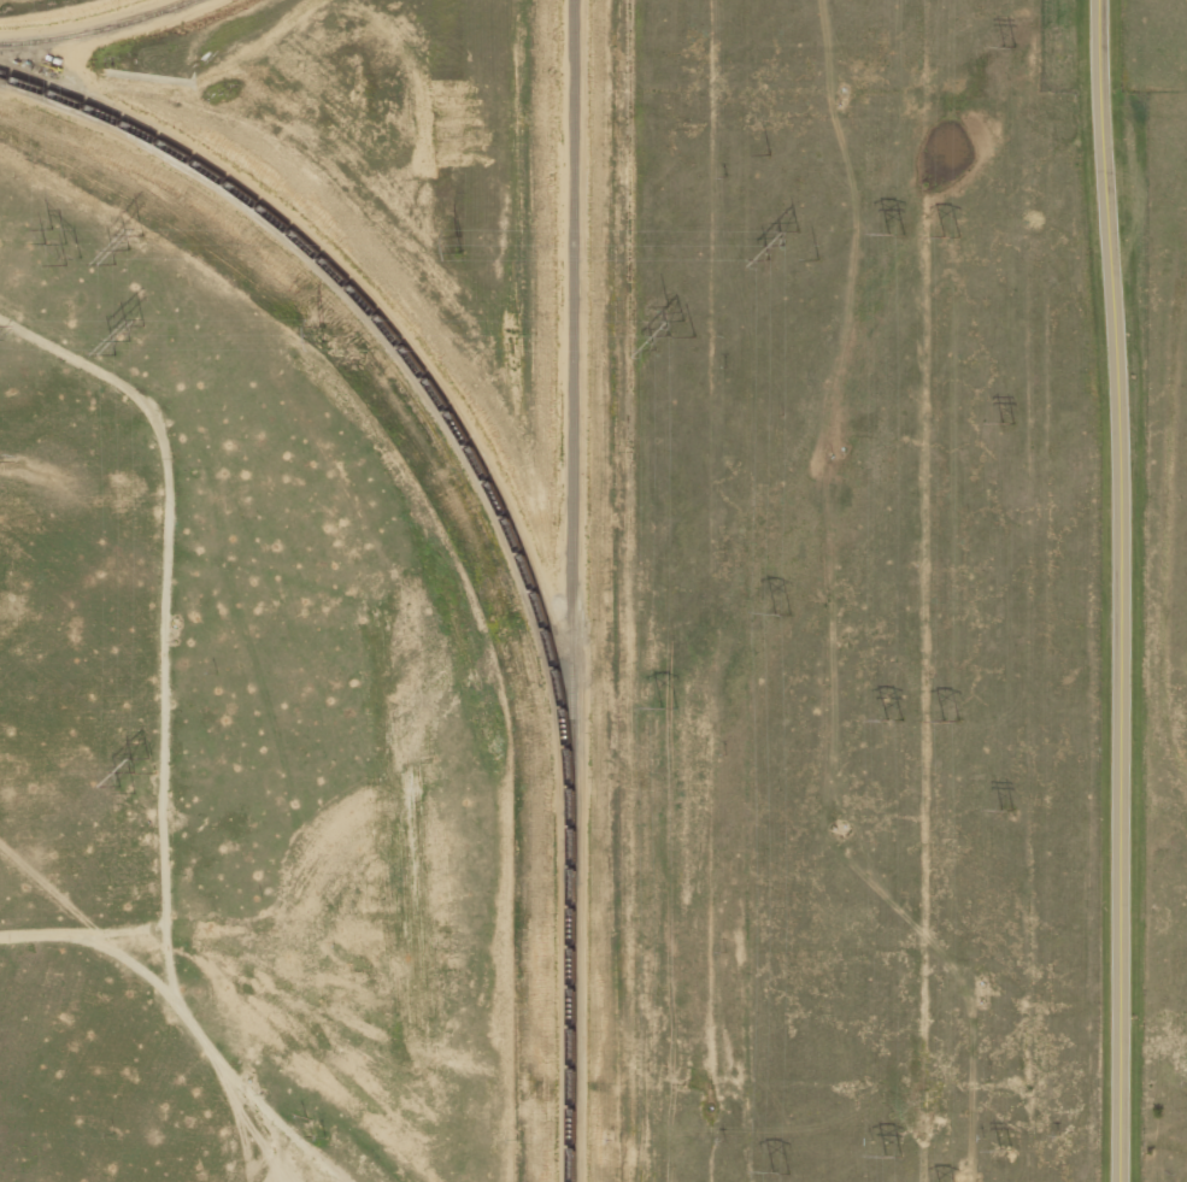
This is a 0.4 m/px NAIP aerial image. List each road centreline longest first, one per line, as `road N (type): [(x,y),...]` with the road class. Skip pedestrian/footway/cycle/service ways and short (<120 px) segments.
road 1 (residential): [(1113,1181),(1115,413),(1099,0)]

